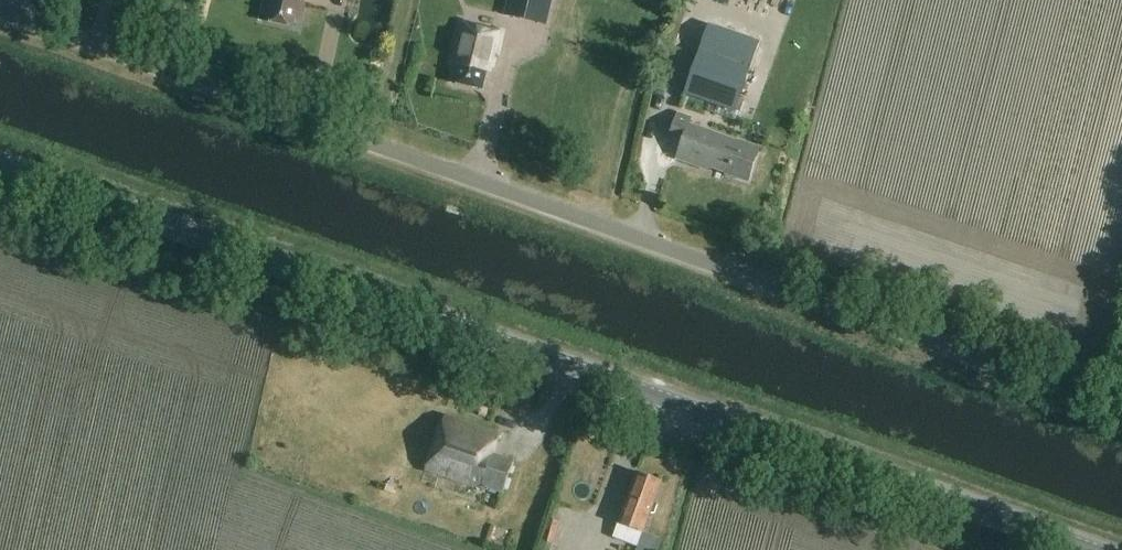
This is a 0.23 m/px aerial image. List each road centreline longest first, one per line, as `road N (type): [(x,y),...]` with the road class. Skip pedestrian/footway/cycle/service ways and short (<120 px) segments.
road 1 (unclassified): [(1121,411),(0,12)]
road 2 (tertiary): [(1092,549),(0,165)]

